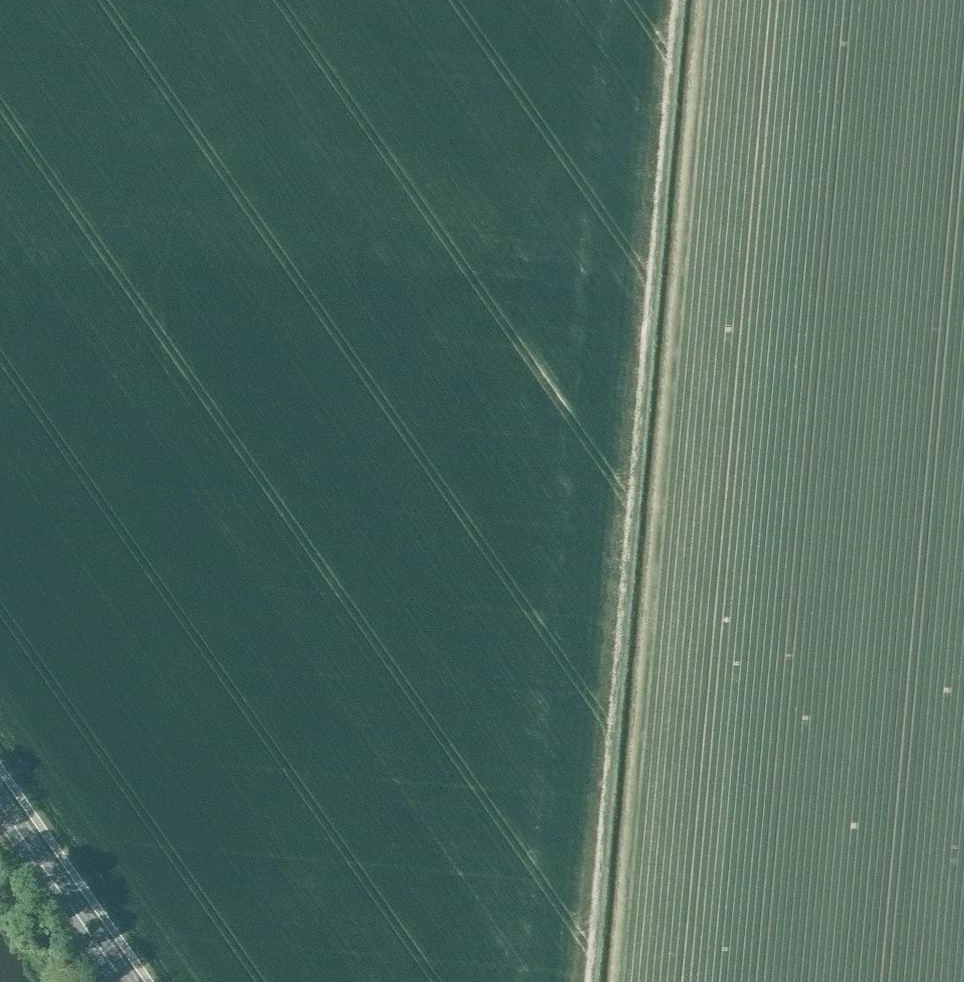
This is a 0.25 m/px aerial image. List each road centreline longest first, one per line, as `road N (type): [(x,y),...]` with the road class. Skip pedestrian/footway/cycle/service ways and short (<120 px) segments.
road 1 (primary): [(124,981),(0,804)]

